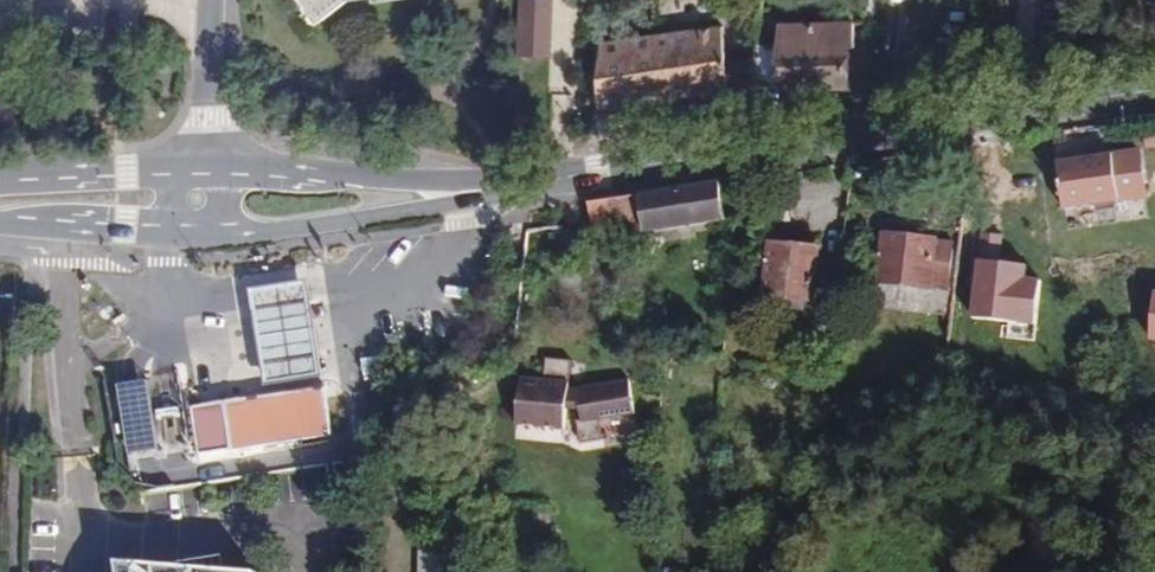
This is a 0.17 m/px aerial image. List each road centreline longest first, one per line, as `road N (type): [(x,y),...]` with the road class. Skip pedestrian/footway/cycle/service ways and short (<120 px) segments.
road 1 (primary): [(204,198),(594,181),(1154,100)]
road 2 (primary): [(0,200),(204,198)]
road 3 (residential): [(204,198),(212,0)]

